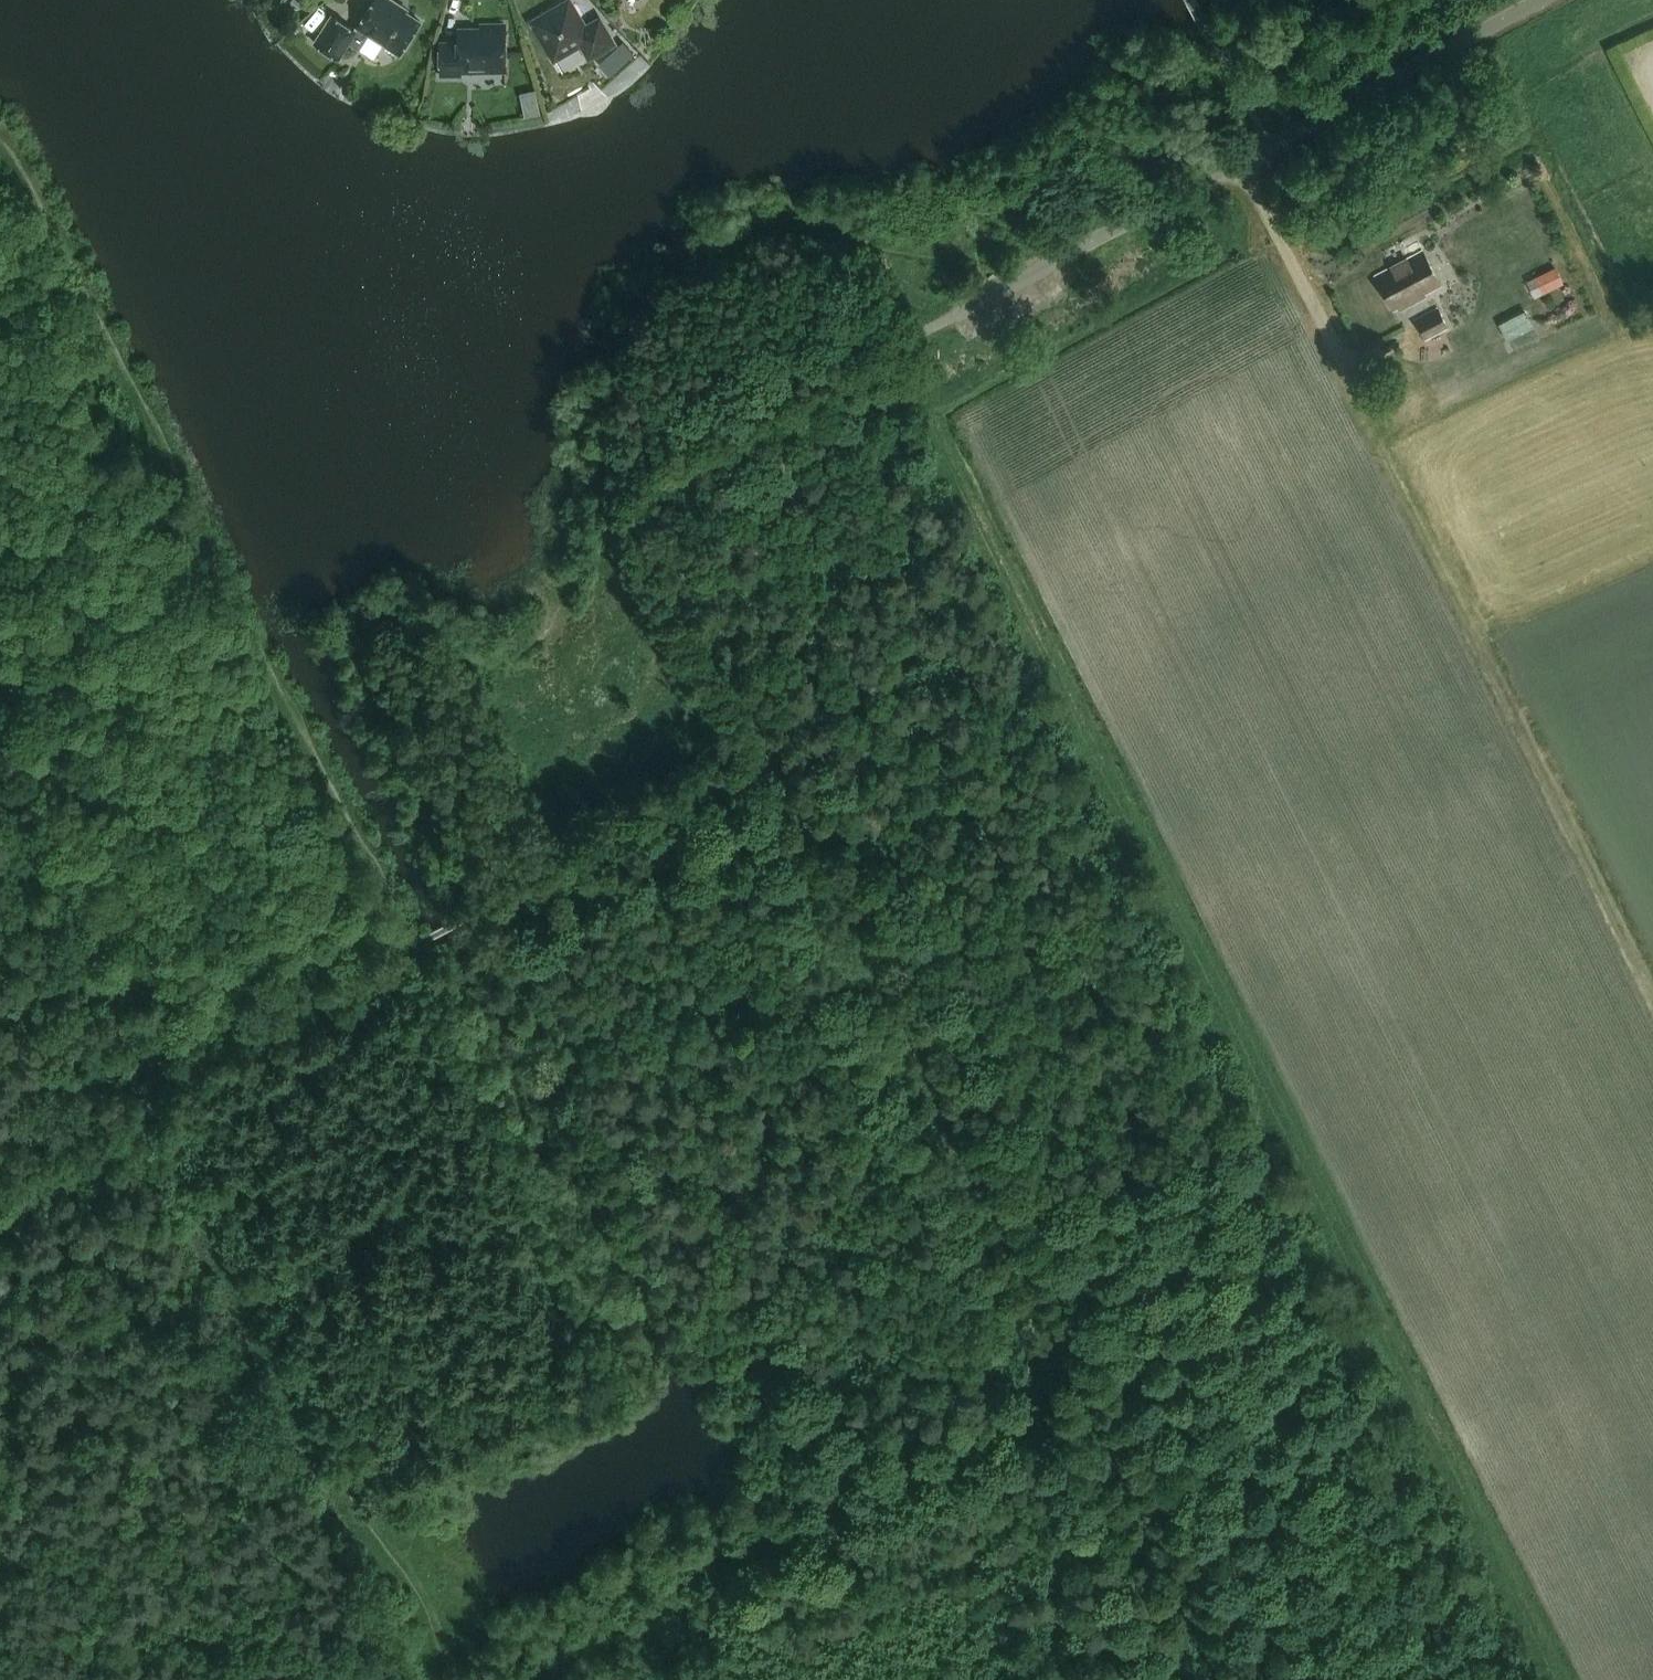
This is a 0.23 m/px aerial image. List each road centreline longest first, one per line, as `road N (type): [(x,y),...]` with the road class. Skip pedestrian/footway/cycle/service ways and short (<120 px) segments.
road 1 (unclassified): [(1174,198),(1540,0)]

